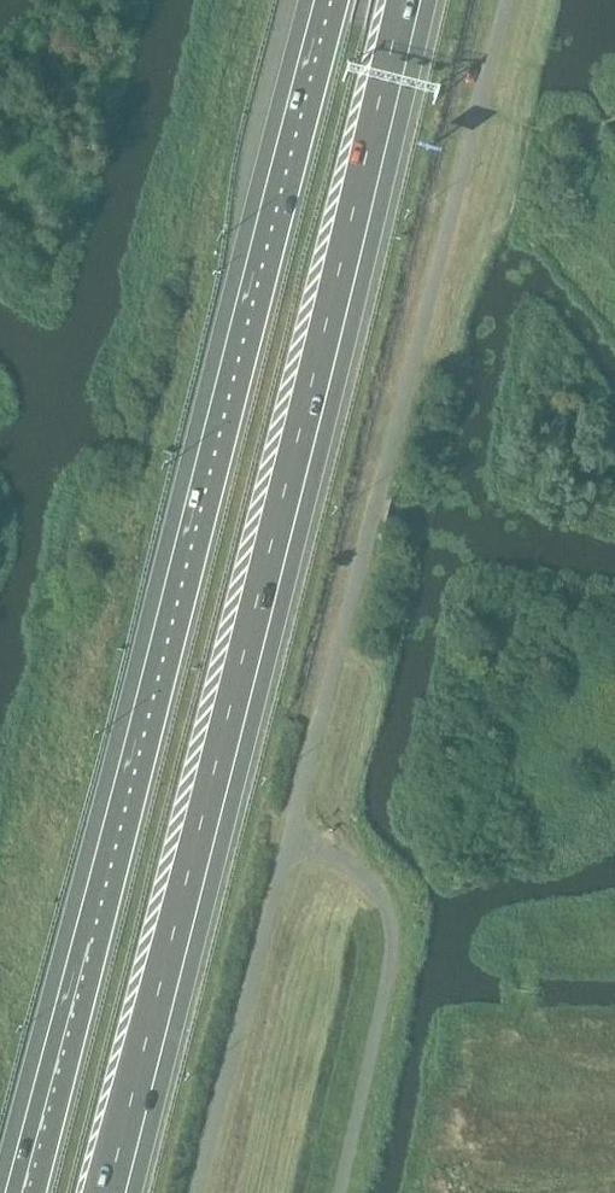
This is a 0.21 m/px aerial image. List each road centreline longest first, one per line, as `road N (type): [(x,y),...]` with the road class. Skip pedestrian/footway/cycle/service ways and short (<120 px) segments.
road 1 (motorway): [(334,0),(28,1192)]
road 2 (motorway): [(108,1192),(404,0)]

